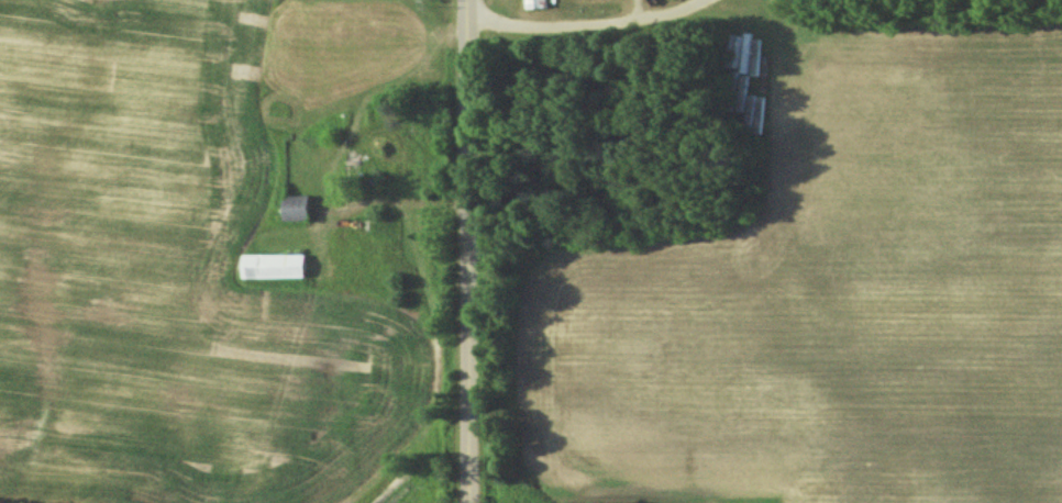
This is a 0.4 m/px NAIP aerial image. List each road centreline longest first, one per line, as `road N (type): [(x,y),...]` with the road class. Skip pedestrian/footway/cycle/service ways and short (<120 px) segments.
road 1 (residential): [(472,502),(466,0)]

